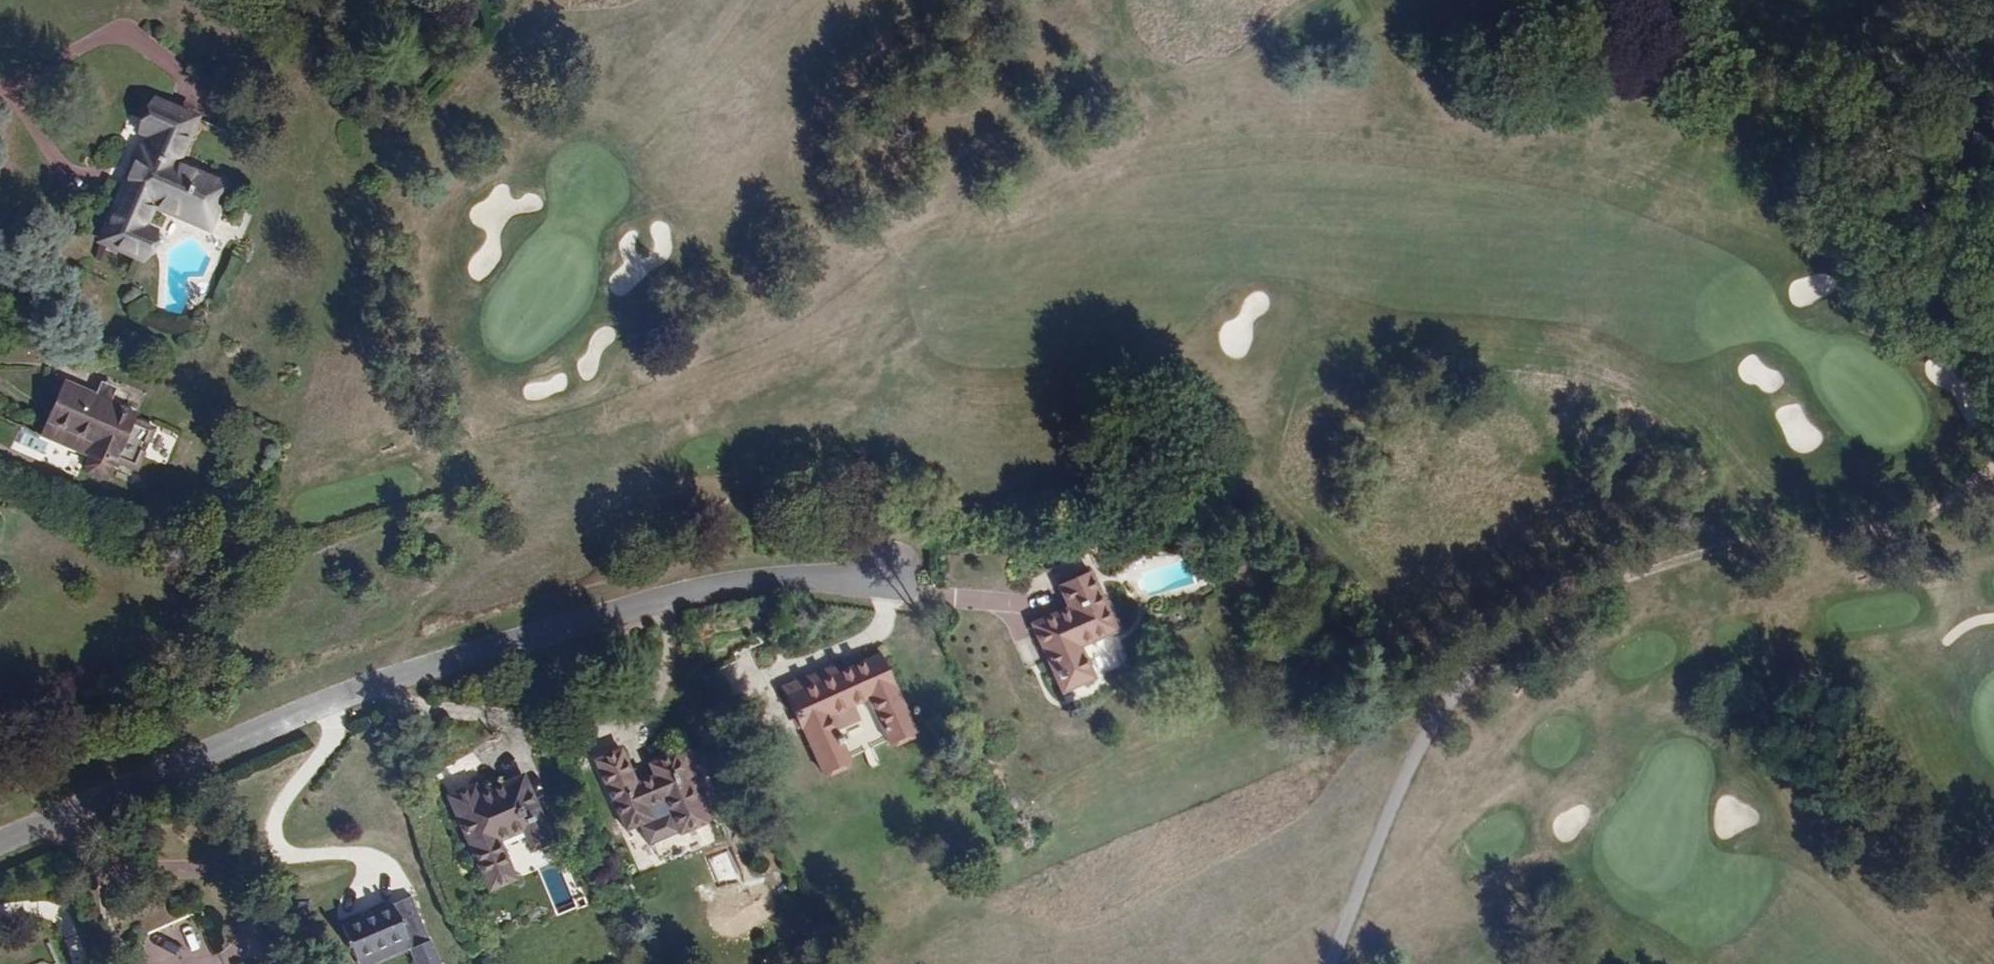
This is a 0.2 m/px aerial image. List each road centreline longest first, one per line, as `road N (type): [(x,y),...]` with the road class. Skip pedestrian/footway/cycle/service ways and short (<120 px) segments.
road 1 (residential): [(889,567),(595,624),(311,707),(0,846)]

